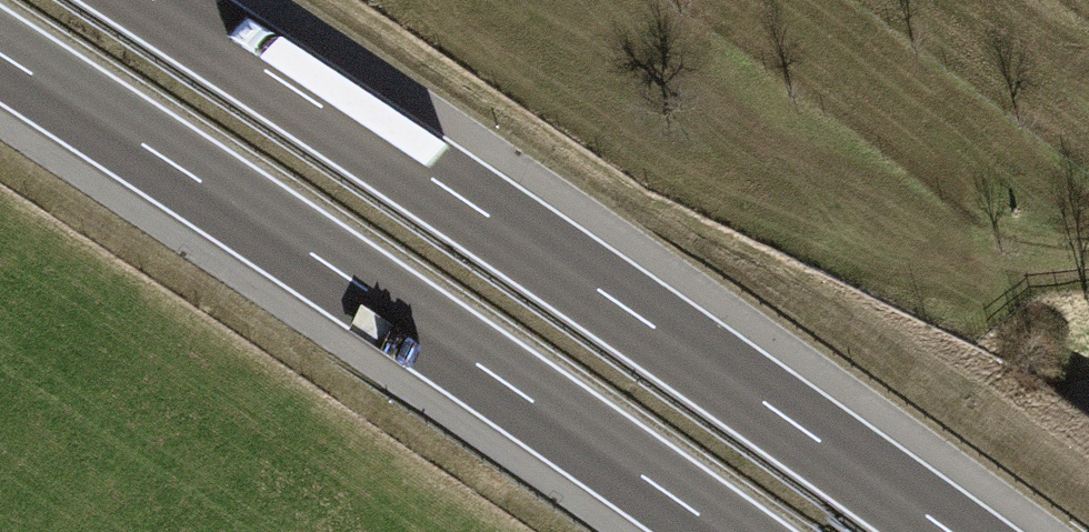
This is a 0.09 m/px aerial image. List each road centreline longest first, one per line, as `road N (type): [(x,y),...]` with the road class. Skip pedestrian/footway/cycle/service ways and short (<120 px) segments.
road 1 (motorway): [(953,531),(158,0)]
road 2 (motorway): [(0,56),(720,531)]
road 3 (unclassified): [(1088,423),(918,531)]

